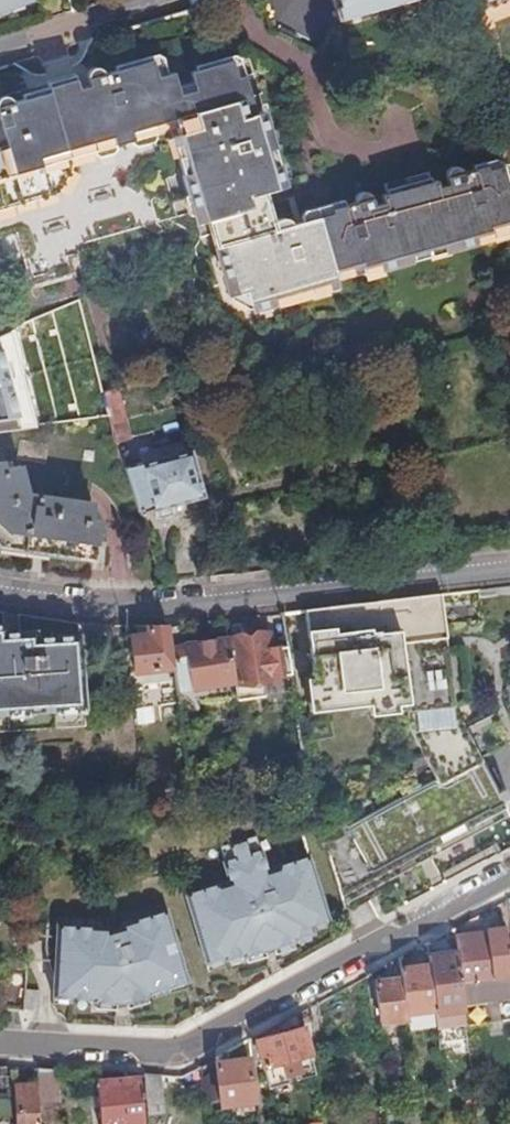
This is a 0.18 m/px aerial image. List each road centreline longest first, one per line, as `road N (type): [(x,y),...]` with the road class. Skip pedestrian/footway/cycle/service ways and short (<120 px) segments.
road 1 (residential): [(0,1041),(185,1047),(509,875)]
road 2 (residential): [(509,568),(152,609),(0,595)]
road 3 (unclassified): [(0,51),(159,0)]

